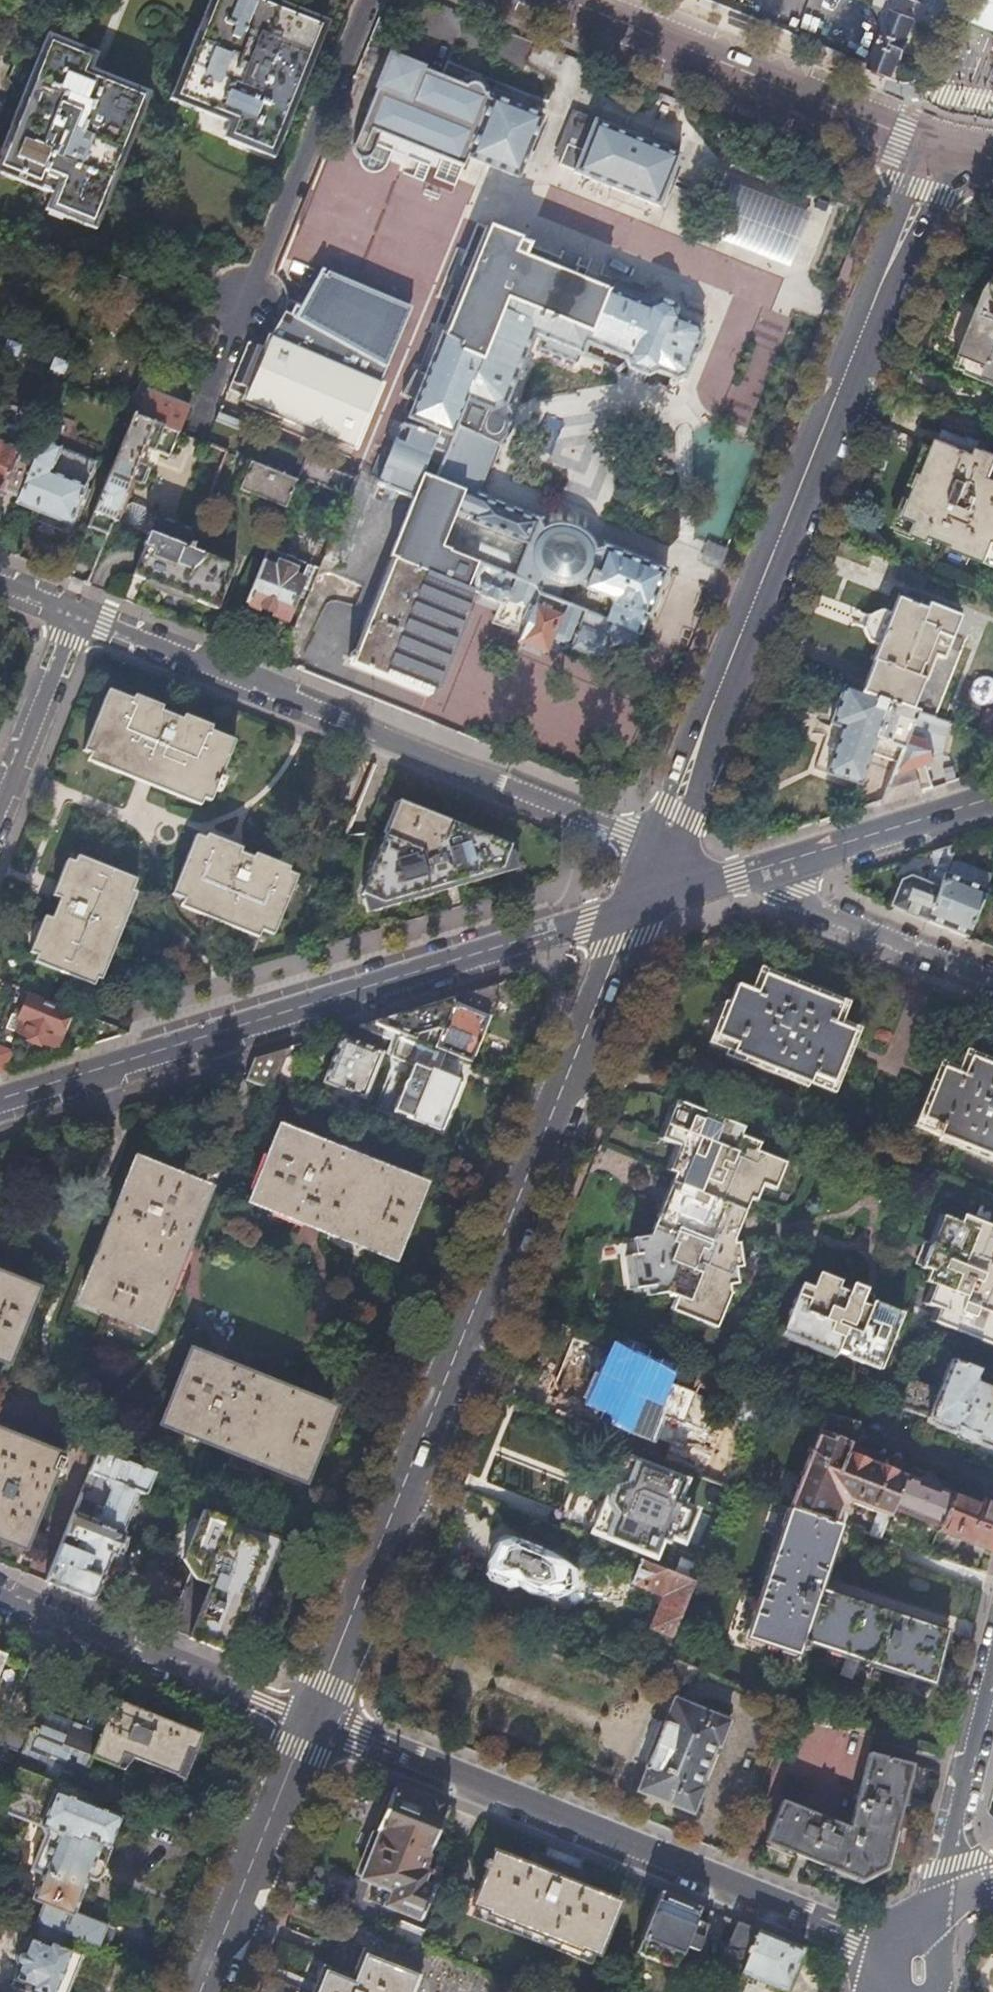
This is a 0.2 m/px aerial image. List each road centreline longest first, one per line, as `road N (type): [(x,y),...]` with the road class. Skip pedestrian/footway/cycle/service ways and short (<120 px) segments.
road 1 (tertiary): [(311,1722),(640,909)]
road 2 (tertiary): [(666,846),(947,150)]
road 3 (secondary): [(0,1101),(640,909)]
road 4 (residential): [(666,846),(76,611)]
road 5 (residential): [(311,1722),(859,1934),(896,1939)]
road 6 (tertiary): [(560,0),(947,150)]
road 7 (residential): [(0,1596),(311,1722)]
road 8 (tertiary): [(204,1991),(311,1722)]
road 9 (residential): [(754,873),(992,979)]
road 10 (secondary): [(754,873),(992,798)]
road 11 (residential): [(992,1673),(940,1912)]
road 12 (residential): [(0,808),(76,611)]
road 13 (residential): [(947,150),(992,27)]

